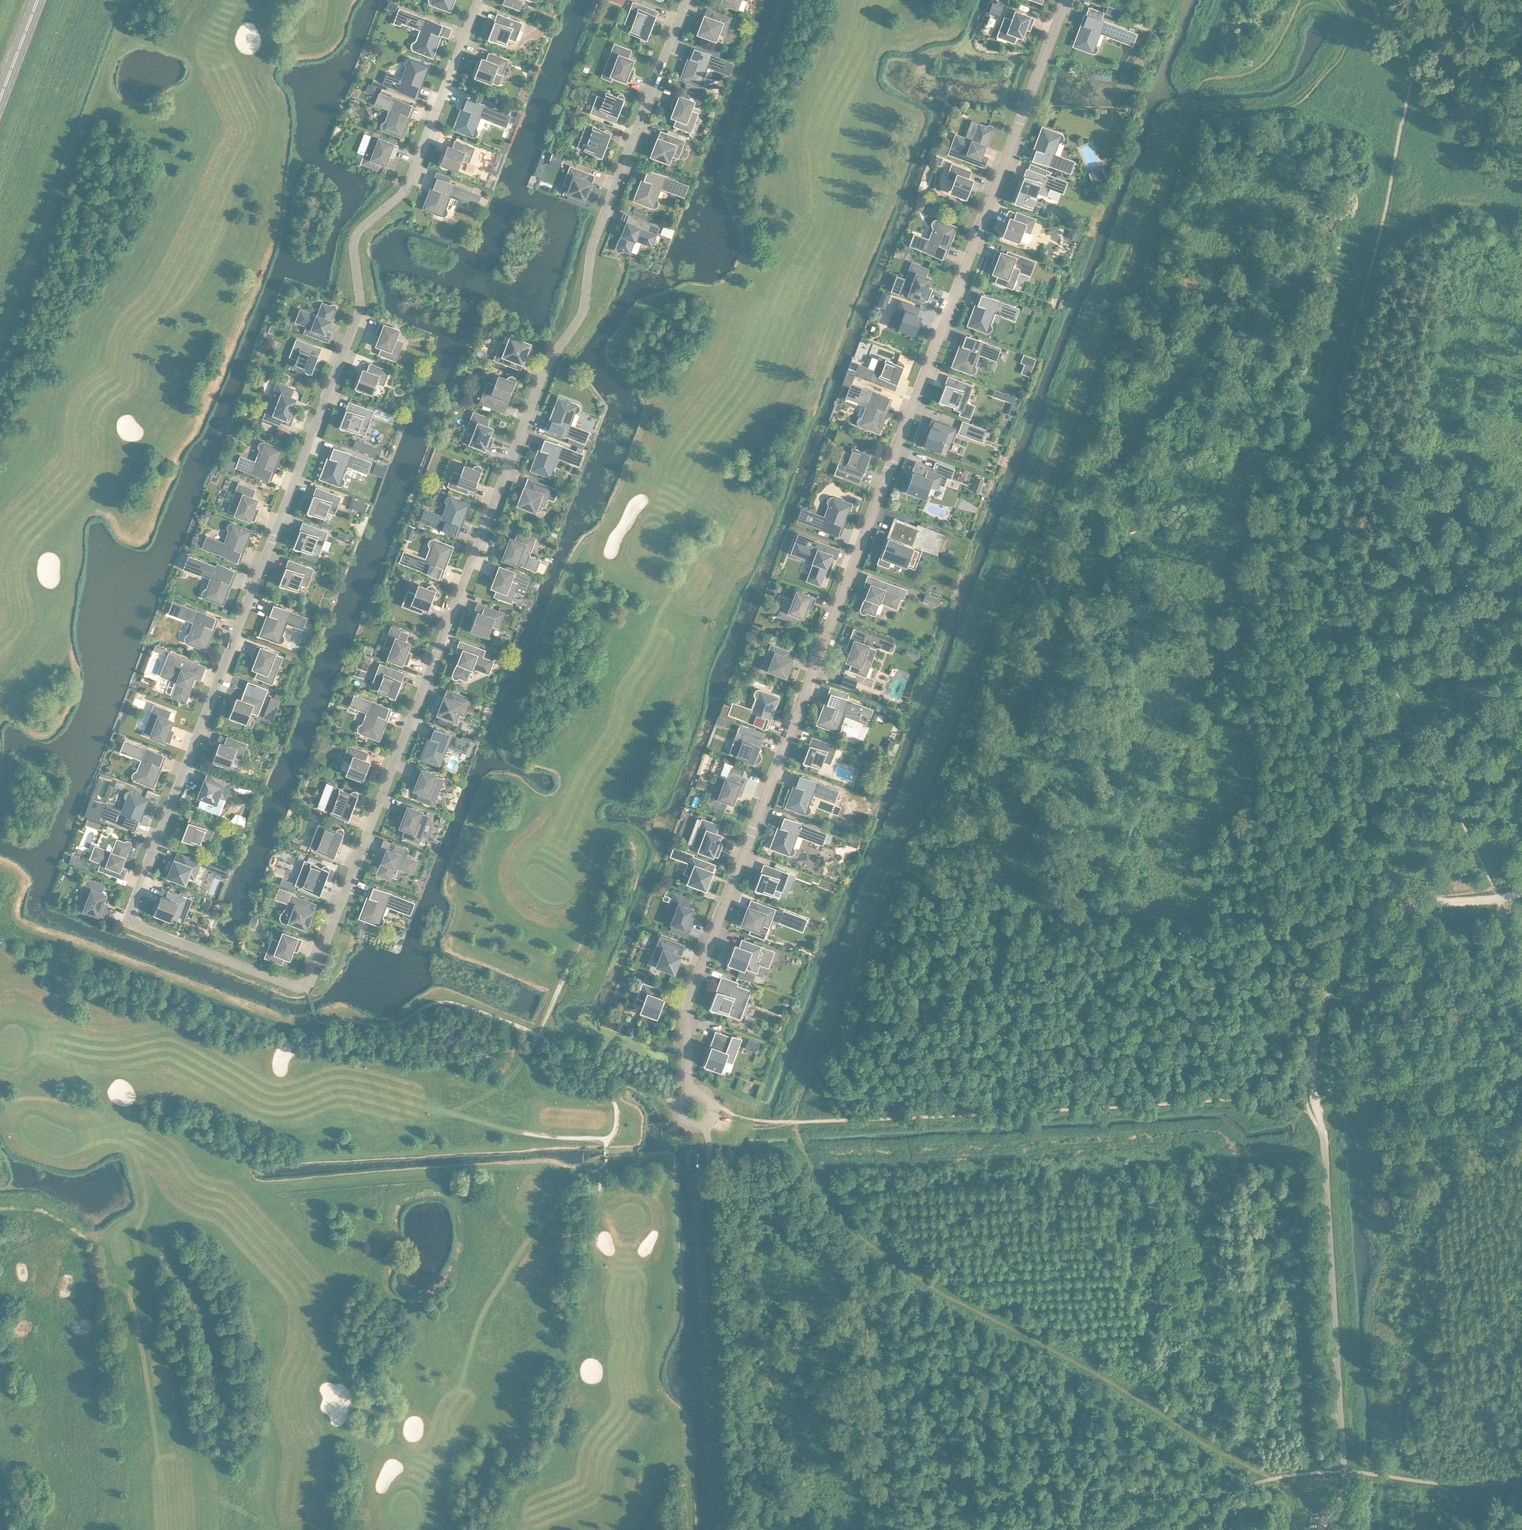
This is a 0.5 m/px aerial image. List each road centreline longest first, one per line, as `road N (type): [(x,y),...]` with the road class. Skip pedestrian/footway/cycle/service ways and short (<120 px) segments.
road 1 (residential): [(415,731),(315,986),(298,991),(136,925),(365,315),(362,239),(410,196),(486,0)]
road 2 (residential): [(695,1094),(691,1015),(1073,0)]
road 3 (residential): [(692,0),(597,248),(586,324),(552,370),(415,731)]
road 4 (primary): [(0,115),(44,0)]

